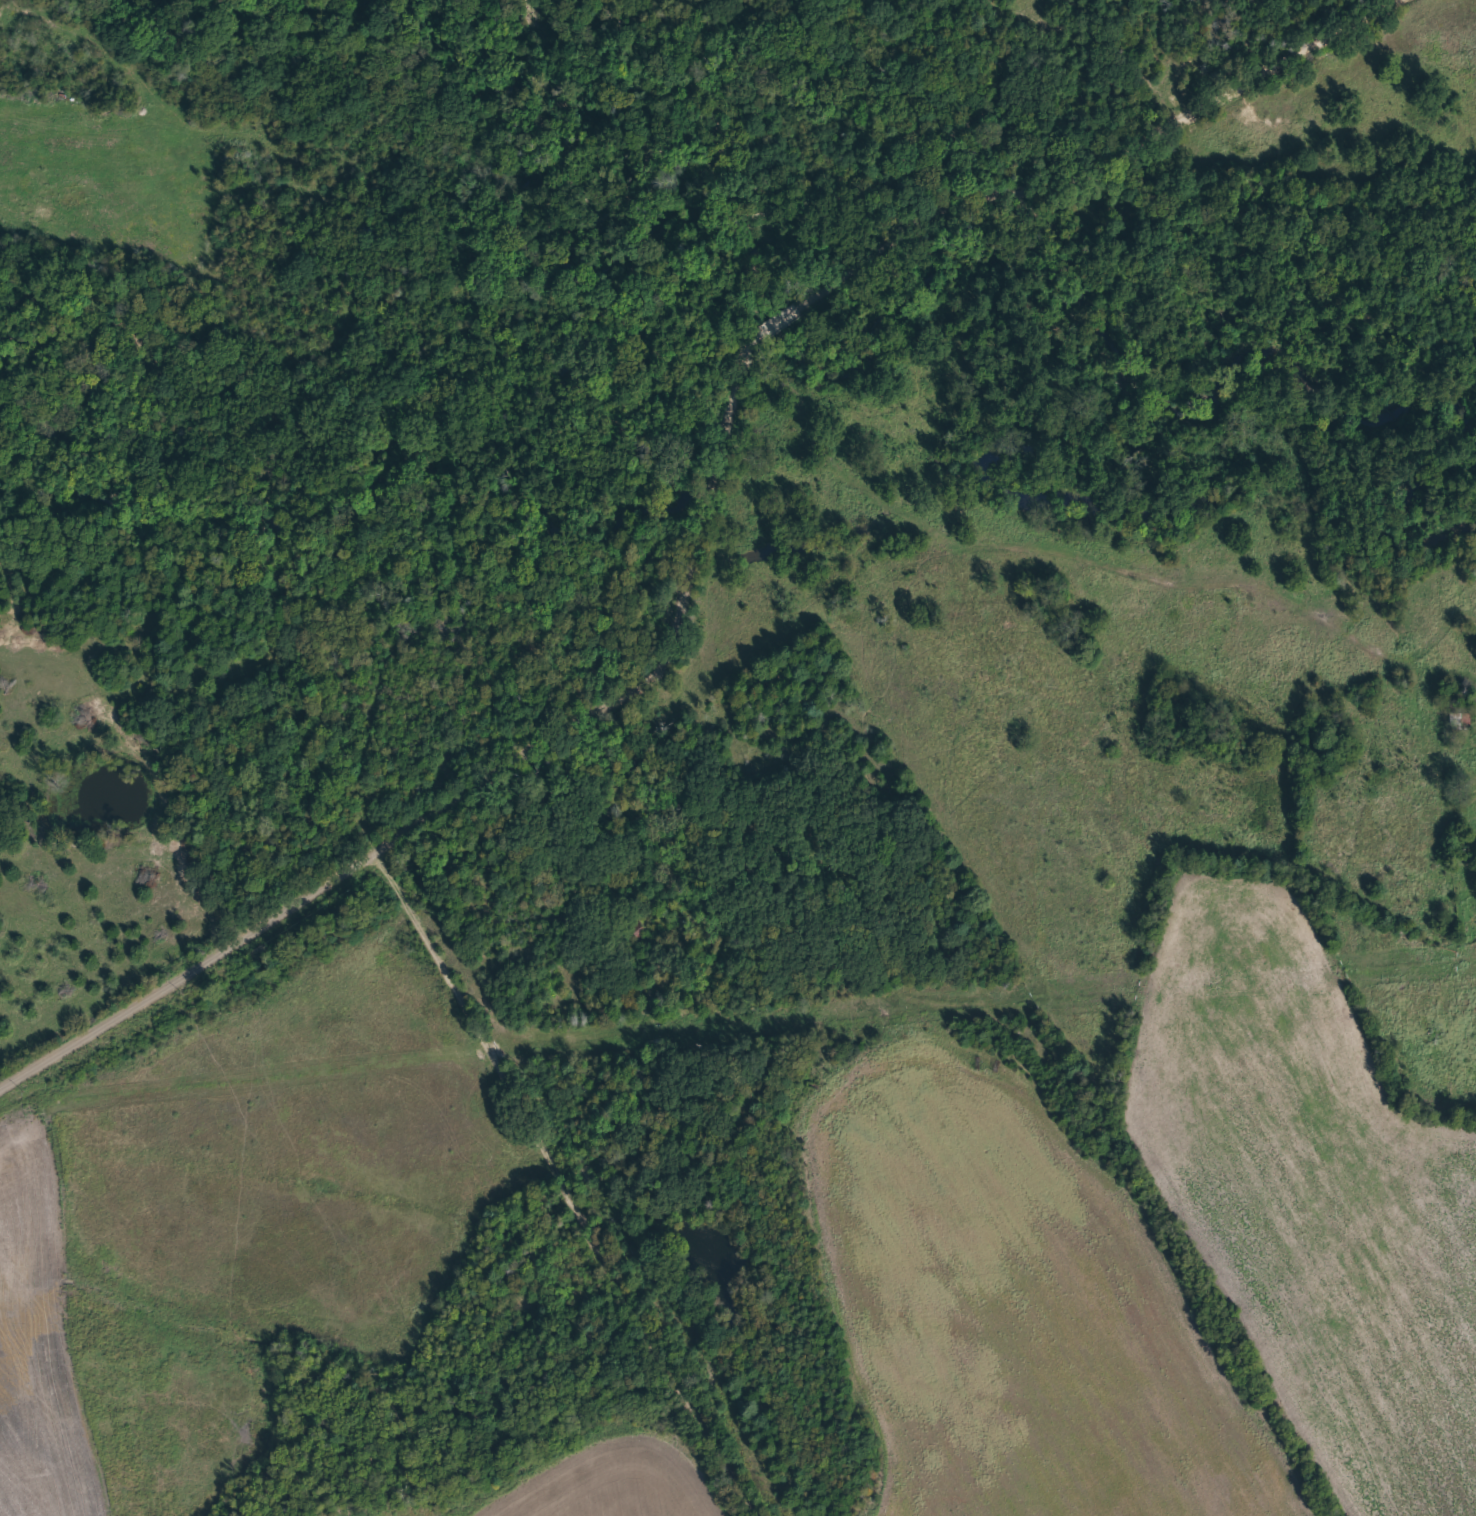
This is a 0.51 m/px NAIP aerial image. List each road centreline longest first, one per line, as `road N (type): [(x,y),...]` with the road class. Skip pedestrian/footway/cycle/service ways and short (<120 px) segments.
road 1 (residential): [(373,855),(406,810),(654,653),(724,426),(744,321),(768,261),(800,224),(876,187),(1200,100),(1382,0)]
road 2 (residential): [(756,1515),(385,861),(360,855),(255,923),(197,899),(150,838)]
road 3 (residential): [(724,426),(950,521),(1276,581),(1372,624),(1414,656)]
road 4 (residential): [(0,1082),(255,923)]

